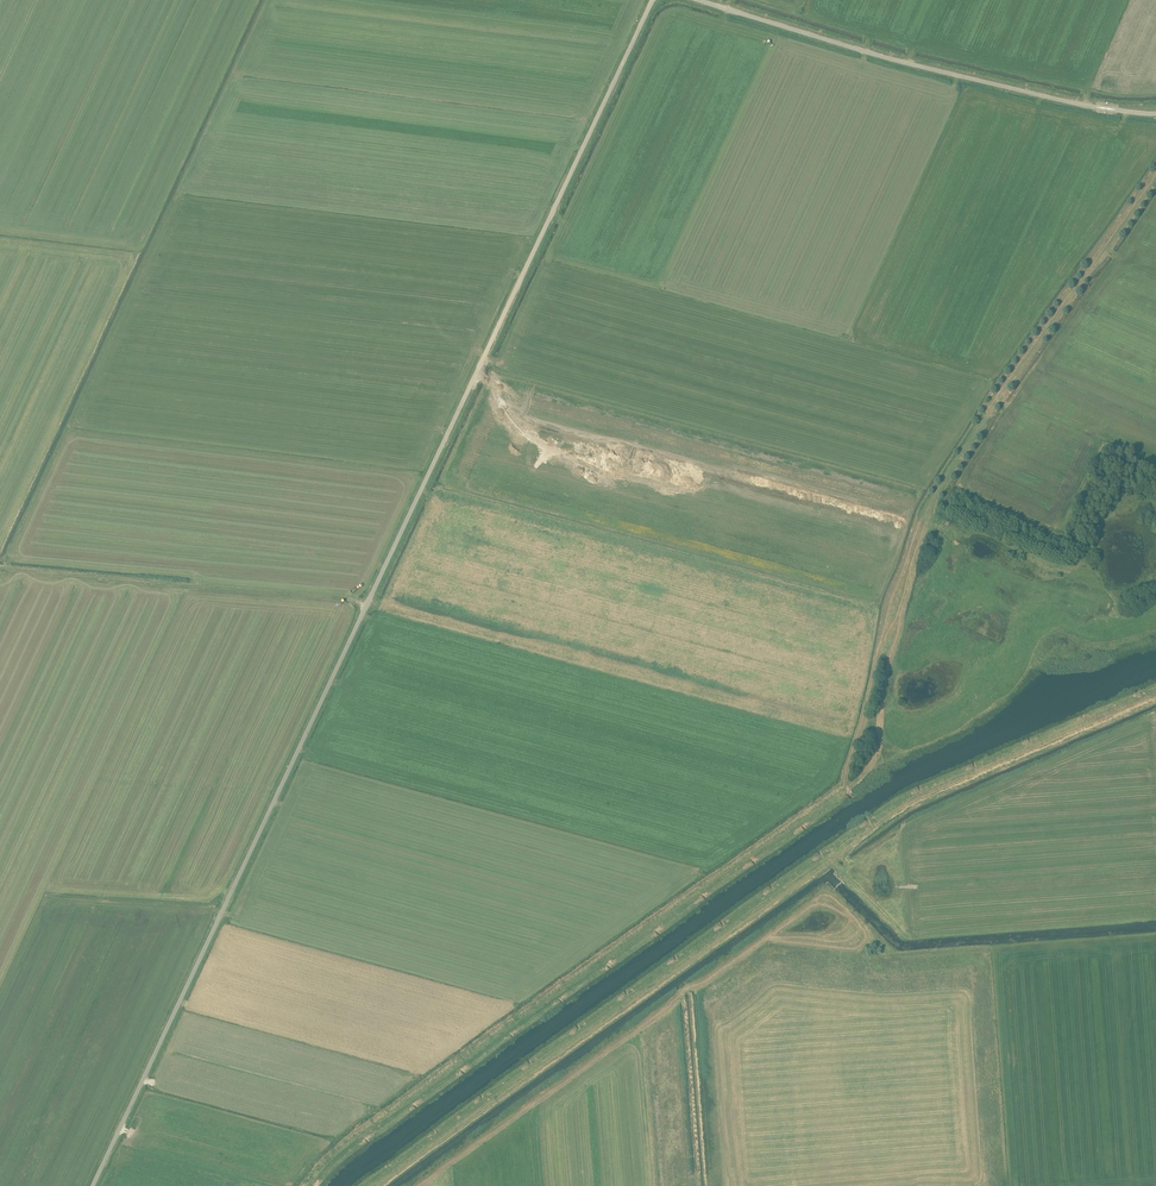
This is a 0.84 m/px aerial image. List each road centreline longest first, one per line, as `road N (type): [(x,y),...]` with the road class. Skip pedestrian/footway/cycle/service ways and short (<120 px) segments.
road 1 (unclassified): [(93,1185),(653,0)]
road 2 (track): [(373,1185),(909,802),(1155,695)]
road 3 (track): [(1155,172),(936,495),(892,649),(878,751),(848,784)]
road 4 (track): [(314,1185),(339,1155),(848,784)]
road 5 (track): [(417,1185),(824,899)]
road 6 (unclassified): [(697,0),(957,76),(1155,113)]
road 7 (track): [(0,565),(368,602)]

